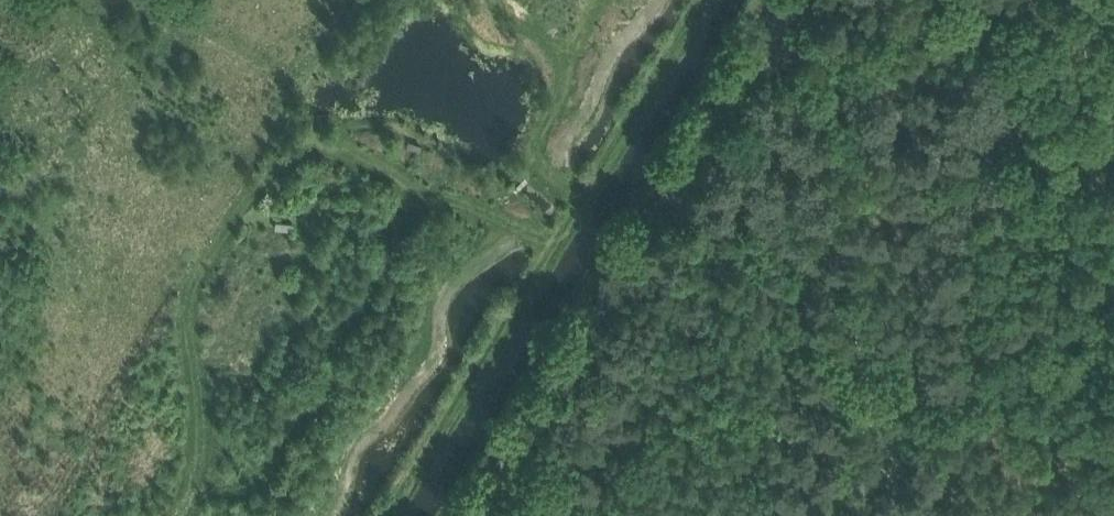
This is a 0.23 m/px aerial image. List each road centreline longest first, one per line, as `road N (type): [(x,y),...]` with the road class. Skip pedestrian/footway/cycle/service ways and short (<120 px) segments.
road 1 (track): [(181,515),(201,429),(193,290),(261,187),(294,157),(323,145),(347,149),(418,192),(553,242)]
road 2 (unclassified): [(475,515),(792,0)]
road 3 (track): [(387,515),(699,0)]
road 4 (track): [(901,515),(777,22)]
road 5 (track): [(192,486),(265,473),(323,397),(343,333),(384,274),(418,192)]
road 6 (track): [(851,0),(881,19),(1113,2)]

